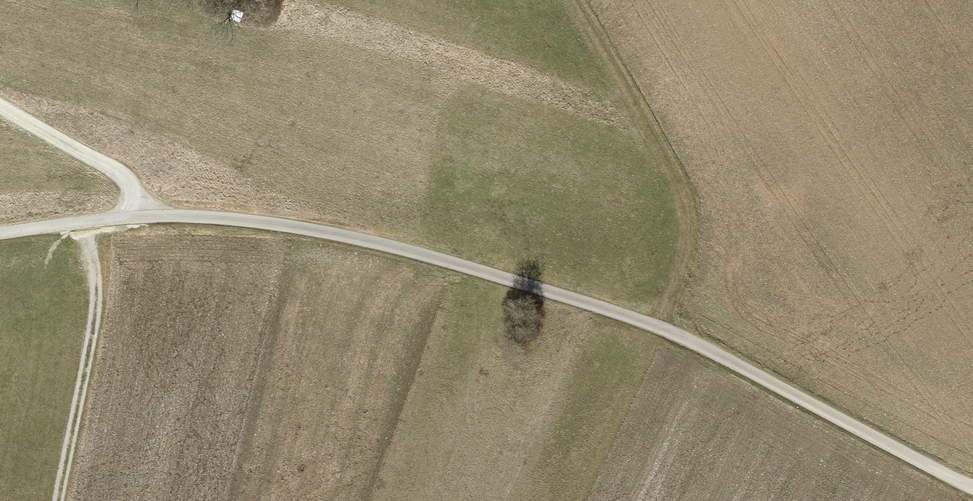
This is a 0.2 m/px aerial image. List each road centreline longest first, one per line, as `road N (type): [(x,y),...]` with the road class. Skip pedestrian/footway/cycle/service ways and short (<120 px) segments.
road 1 (track): [(972,492),(662,333),(395,245),(147,216),(0,242)]
road 2 (track): [(662,333),(688,265),(689,193),(576,0)]
road 3 (track): [(77,229),(88,285),(53,500)]
road 4 (track): [(147,216),(126,184),(0,107)]

